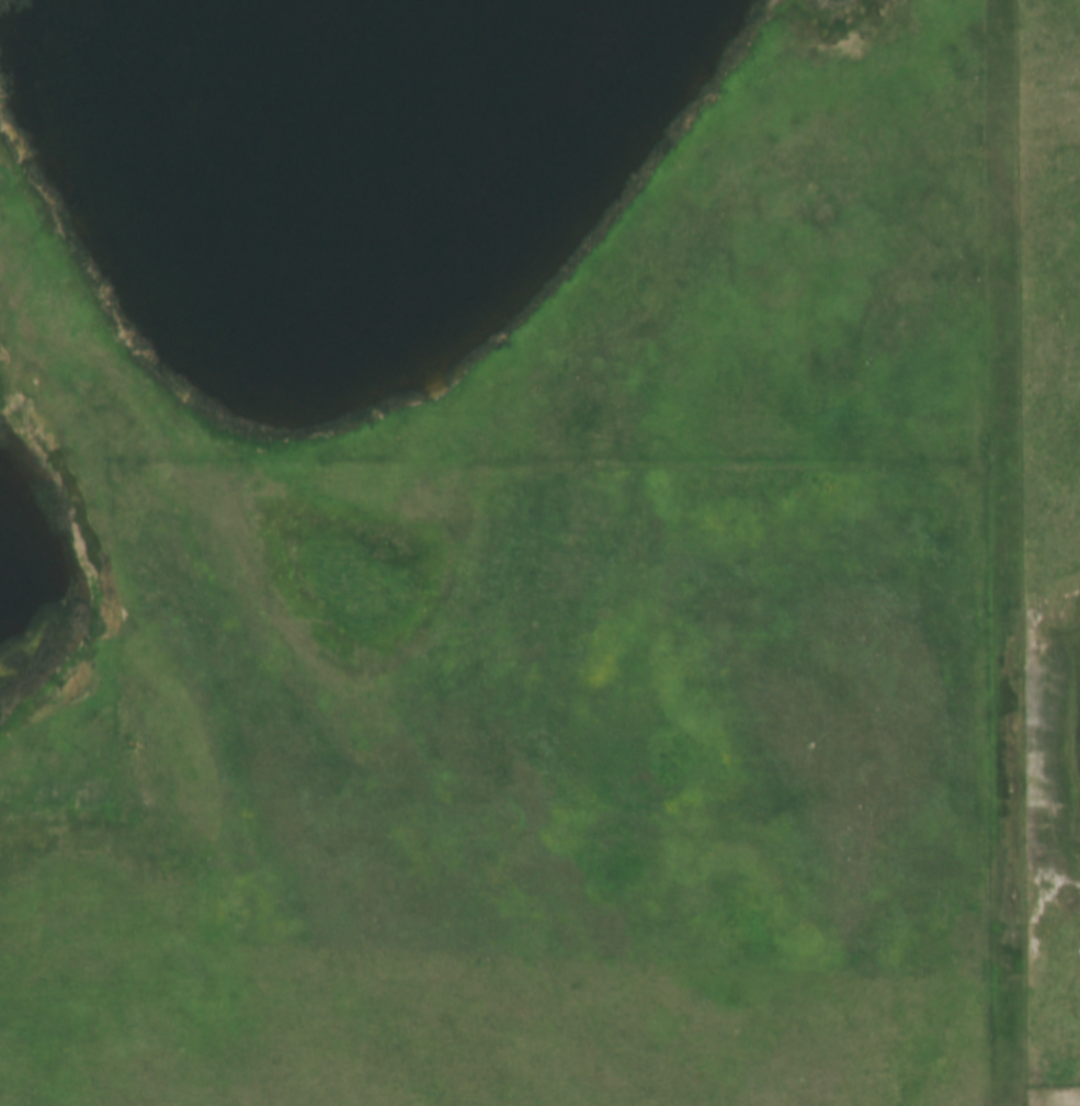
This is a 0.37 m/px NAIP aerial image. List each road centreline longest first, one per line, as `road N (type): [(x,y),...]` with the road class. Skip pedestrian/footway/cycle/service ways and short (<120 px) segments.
road 1 (track): [(1017,1105),(999,0)]

